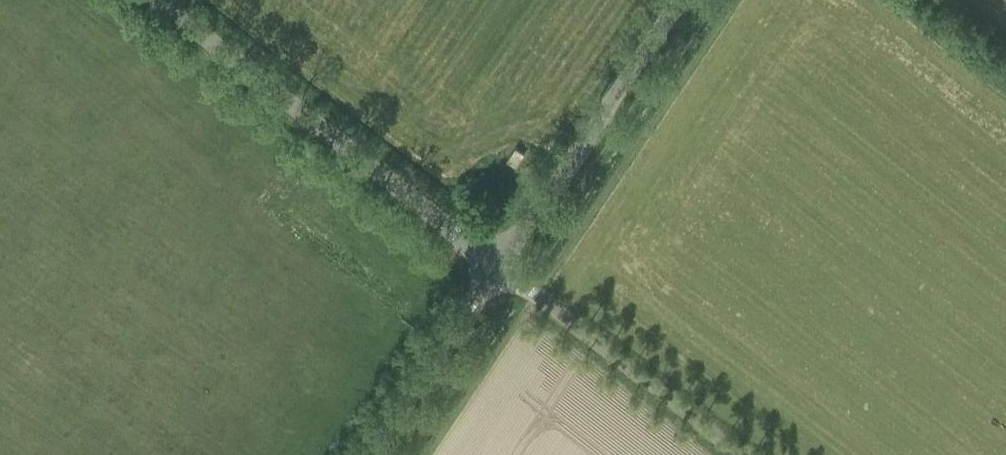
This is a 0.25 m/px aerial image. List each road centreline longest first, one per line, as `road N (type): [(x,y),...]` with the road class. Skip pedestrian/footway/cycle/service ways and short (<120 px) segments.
road 1 (unclassified): [(495,264),(160,0)]
road 2 (unclassified): [(495,264),(675,0)]
road 3 (unclassified): [(740,454),(495,264)]
road 4 (unclassified): [(361,454),(495,264)]

